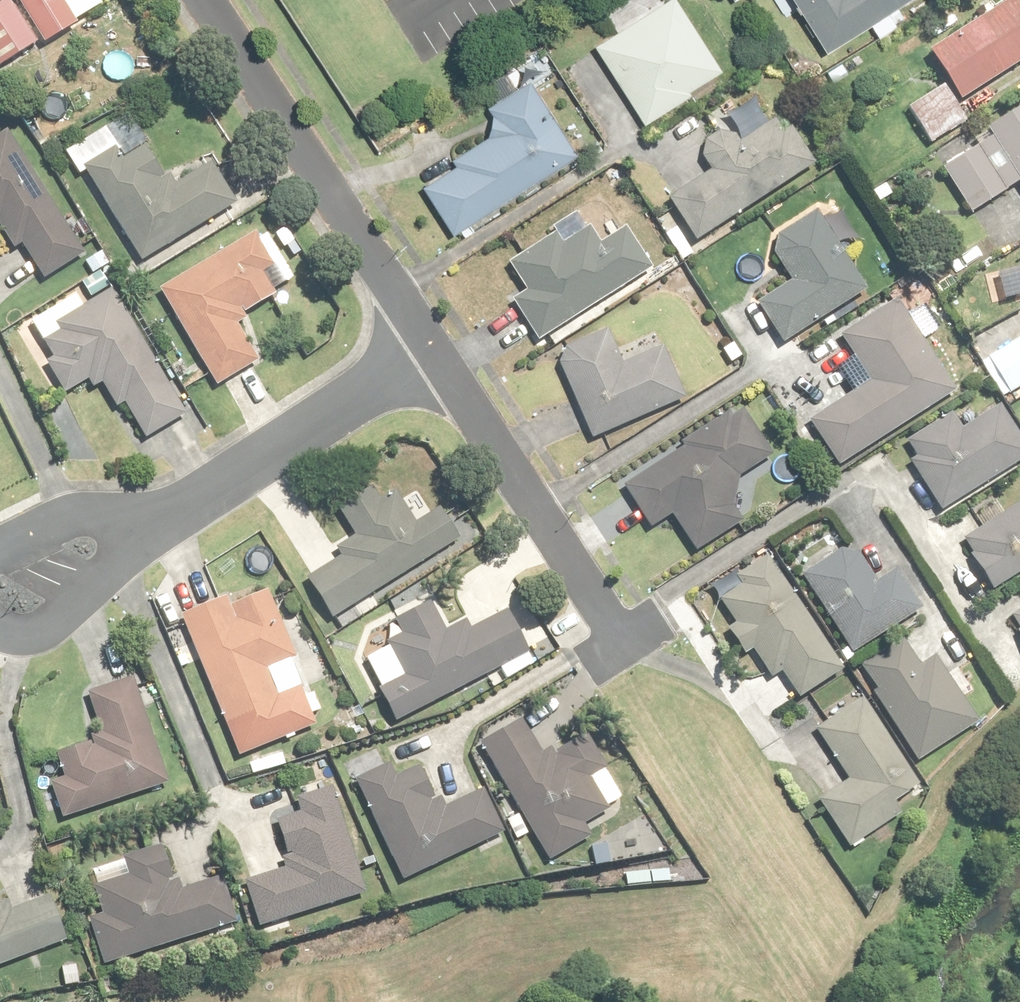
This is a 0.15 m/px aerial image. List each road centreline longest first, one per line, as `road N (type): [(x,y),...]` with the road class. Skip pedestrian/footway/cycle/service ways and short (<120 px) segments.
road 1 (residential): [(206,0),(435,351)]
road 2 (residential): [(435,351),(628,660)]
road 3 (residential): [(149,523),(435,351)]
road 4 (residential): [(149,523),(56,621),(31,637),(0,627)]

